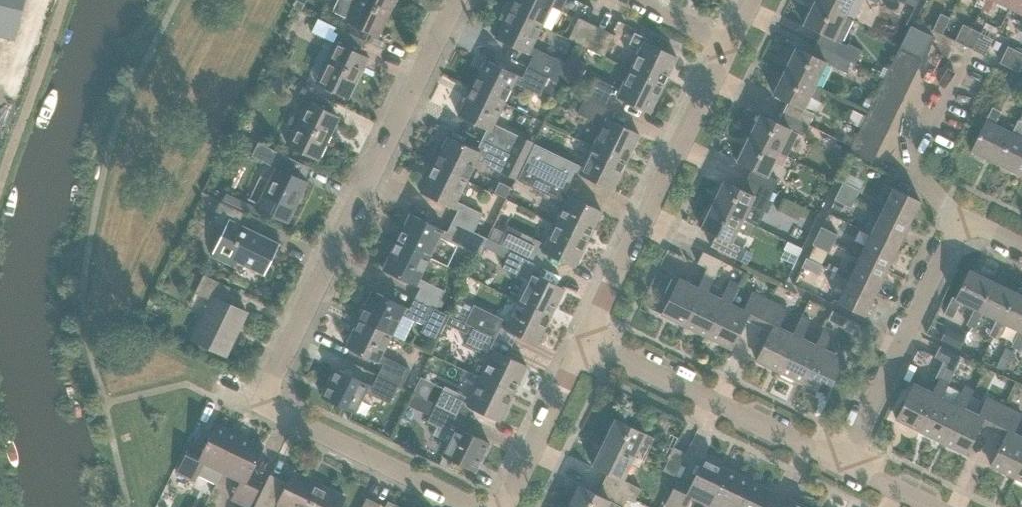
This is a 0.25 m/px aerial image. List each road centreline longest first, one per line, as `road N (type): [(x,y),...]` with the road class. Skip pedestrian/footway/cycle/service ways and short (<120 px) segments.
road 1 (residential): [(456,506),(262,407),(461,0)]
road 2 (unclassified): [(587,344),(729,43)]
road 3 (unclassified): [(843,464),(587,344)]
road 4 (residential): [(843,464),(959,230)]
road 5 (unclassified): [(0,202),(65,0)]
road 6 (residential): [(963,52),(910,171),(959,230)]
road 7 (unclassified): [(508,506),(587,344)]

